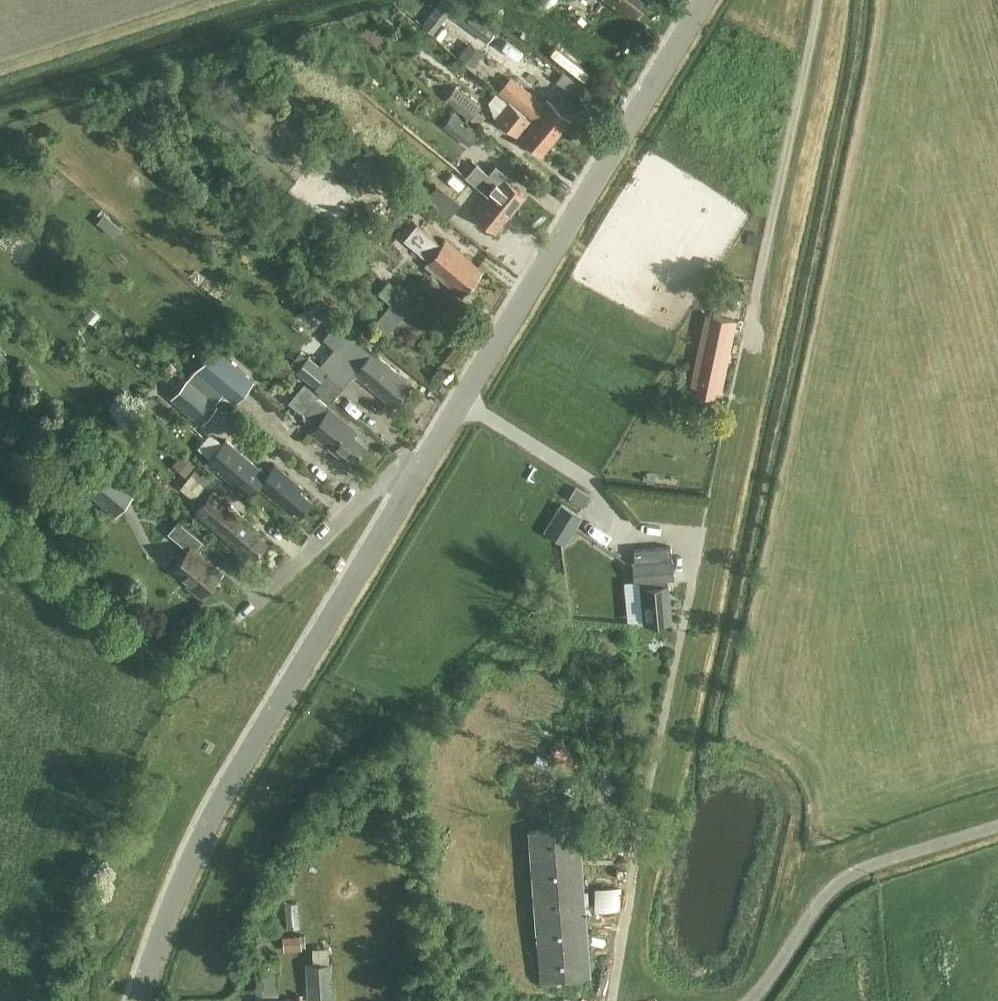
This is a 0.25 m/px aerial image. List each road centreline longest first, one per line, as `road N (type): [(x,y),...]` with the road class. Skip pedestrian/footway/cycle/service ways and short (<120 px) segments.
road 1 (unclassified): [(141,1000),(201,837),(706,0)]
road 2 (unclassified): [(754,1000),(827,896),(858,872),(997,828)]

